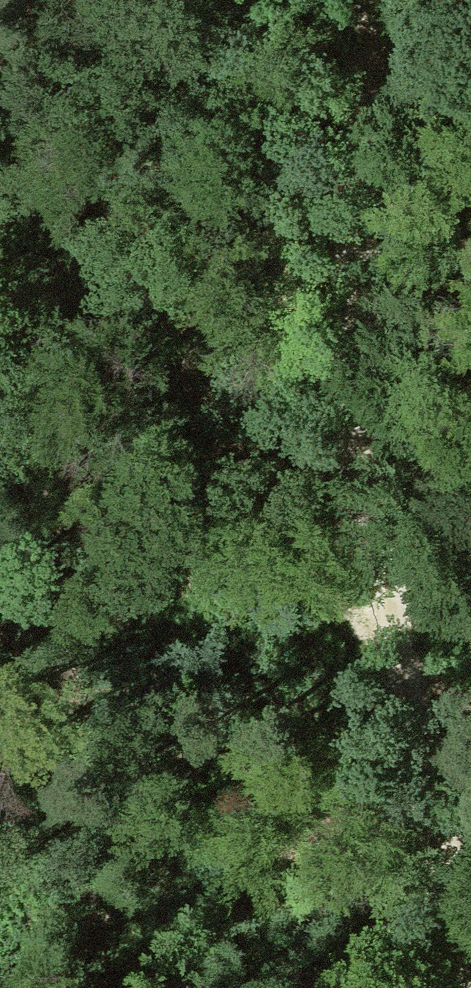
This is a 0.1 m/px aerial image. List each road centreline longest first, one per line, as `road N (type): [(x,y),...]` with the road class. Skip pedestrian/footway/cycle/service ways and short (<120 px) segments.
road 1 (track): [(412,745),(244,488),(0,58)]
road 2 (track): [(412,745),(351,405),(360,0)]
road 3 (track): [(467,987),(412,745)]

